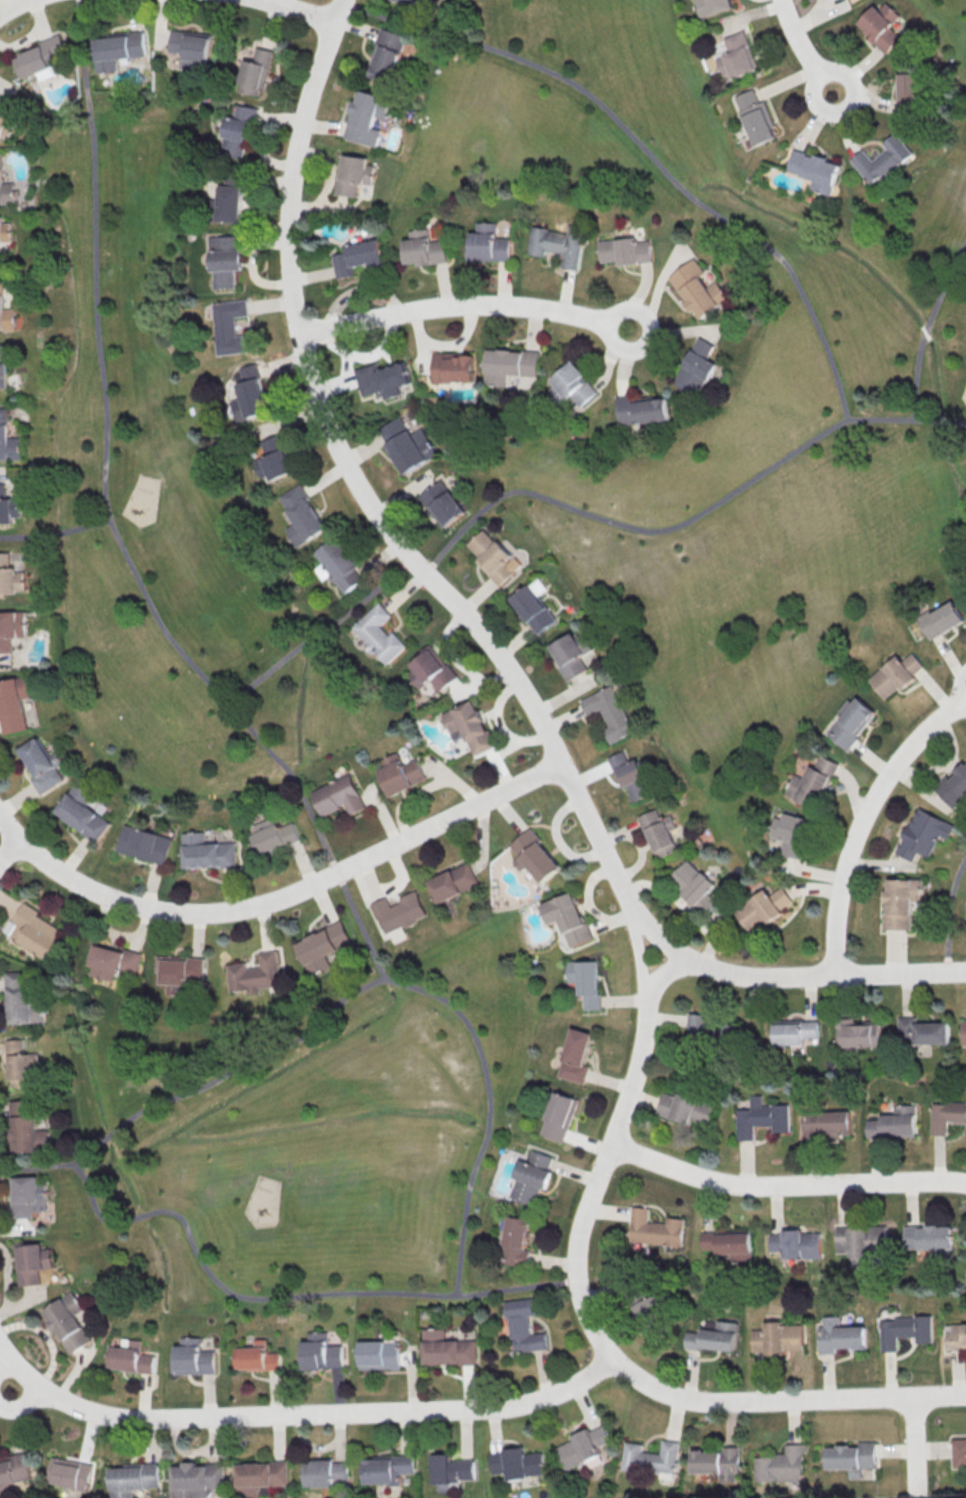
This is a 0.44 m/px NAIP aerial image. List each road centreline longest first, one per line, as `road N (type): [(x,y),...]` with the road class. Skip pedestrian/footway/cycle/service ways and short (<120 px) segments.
road 1 (residential): [(965,973),(782,982),(725,972),(673,948),(630,908),(517,679),(386,530),(319,410),(291,283),(290,203),(302,126),(344,0)]
road 2 (residential): [(965,1395),(698,1401),(646,1384),(612,1359),(575,1272),(578,1234),(642,1053),(646,1003),(630,908)]
road 3 (residential): [(612,1359),(568,1387),(507,1407),(133,1418),(56,1396),(0,1344)]
road 4 (residential): [(561,761),(310,886),(260,905),(191,913),(132,905),(76,881),(0,816)]
road 5 (residential): [(965,1183),(747,1186),(609,1145)]
road 6 (residential): [(625,327),(545,304),(471,304),(299,330)]
road 7 (residential): [(836,979),(836,921),(852,847),(880,785),(917,739),(965,703)]

